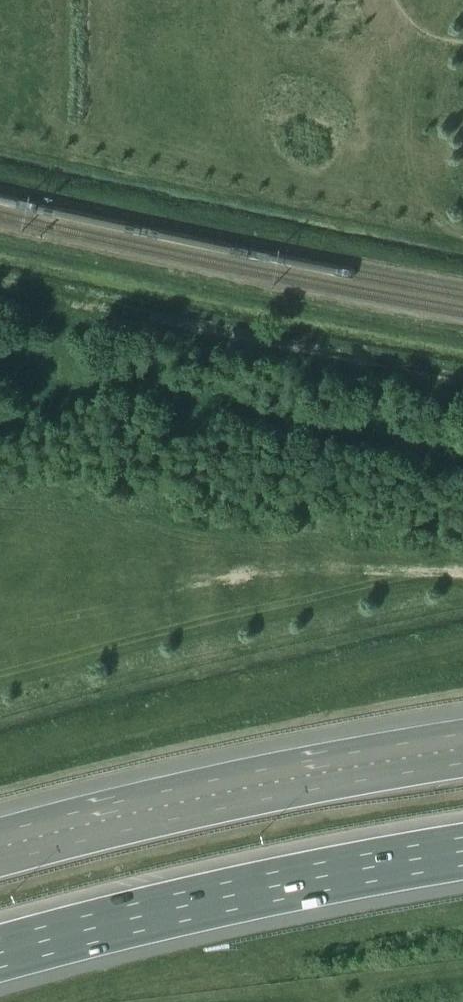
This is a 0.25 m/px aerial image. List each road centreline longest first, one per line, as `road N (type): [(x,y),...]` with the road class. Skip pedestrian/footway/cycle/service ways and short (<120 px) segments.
road 1 (motorway): [(0,954),(143,914),(462,851)]
road 2 (motorway): [(462,747),(272,783),(0,848)]
road 3 (track): [(462,453),(0,355)]
road 4 (track): [(462,572),(174,634)]

